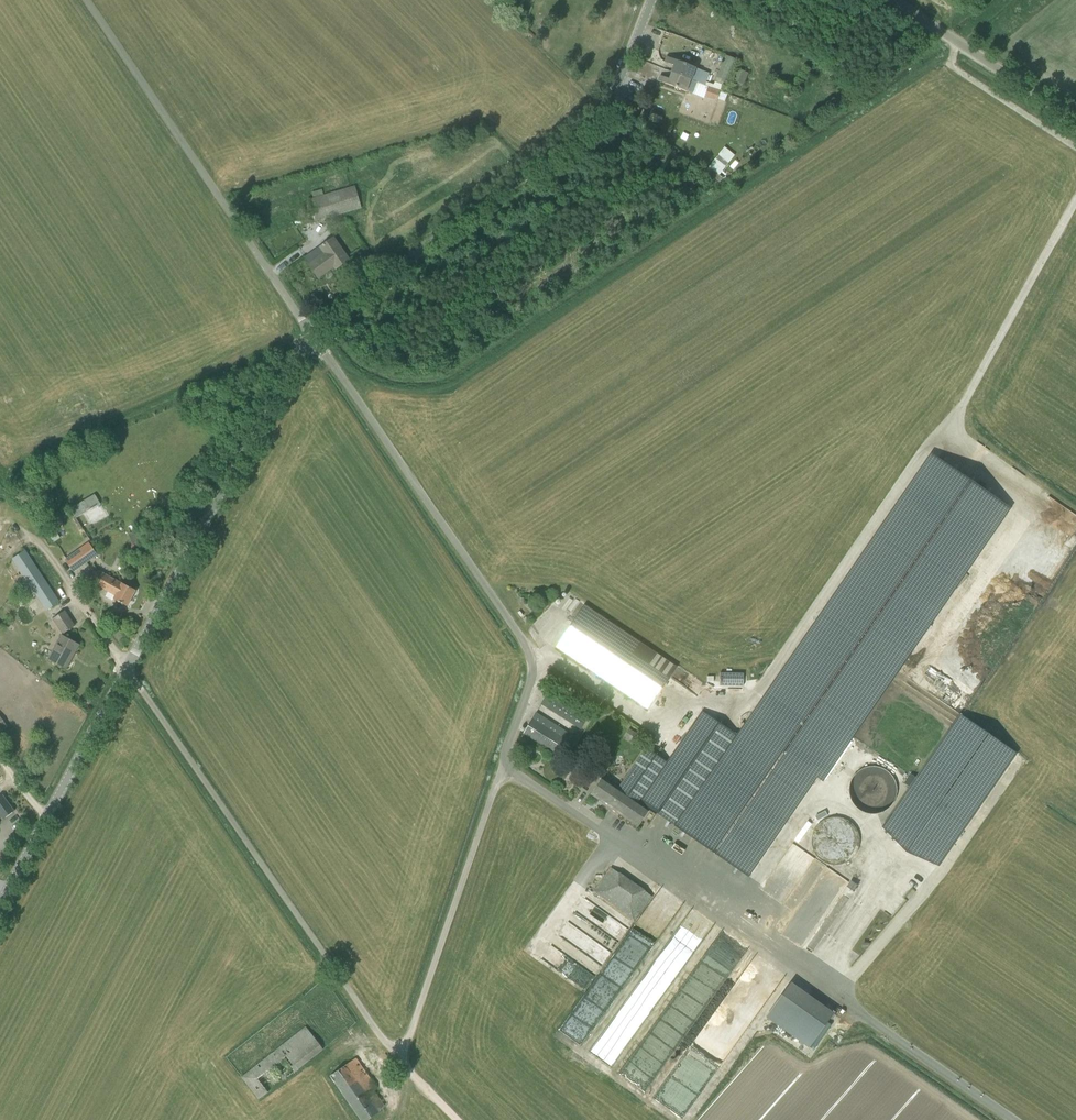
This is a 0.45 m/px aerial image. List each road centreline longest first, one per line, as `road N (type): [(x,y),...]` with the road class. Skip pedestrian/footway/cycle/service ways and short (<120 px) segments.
road 1 (track): [(346,383),(435,393),(457,385),(949,54),(1014,0)]
road 2 (unclassified): [(503,766),(397,1057),(125,671)]
road 3 (unclassified): [(1014,1119),(503,766)]
road 4 (unclassified): [(503,766),(532,679),(526,645),(310,329)]
road 5 (unclassified): [(310,329),(570,144),(620,83),(652,0)]
road 6 (unclassified): [(310,329),(85,0)]
road 7 (unclassified): [(125,671),(310,329)]
road 8 (unclassified): [(0,905),(125,671)]
road 9 (unclassified): [(1075,119),(895,0)]

